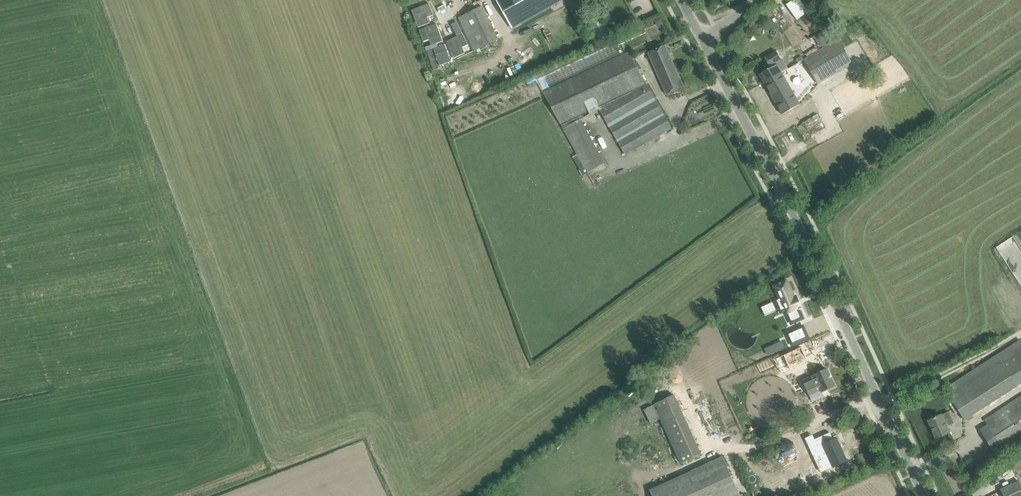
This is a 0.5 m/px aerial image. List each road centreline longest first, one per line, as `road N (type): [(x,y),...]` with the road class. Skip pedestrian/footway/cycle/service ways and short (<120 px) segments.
road 1 (unclassified): [(924,495),(702,39)]

